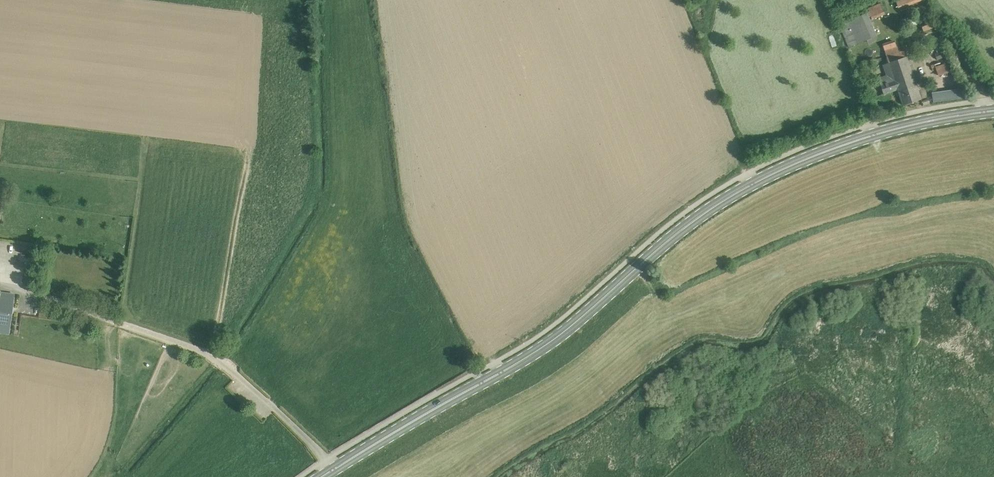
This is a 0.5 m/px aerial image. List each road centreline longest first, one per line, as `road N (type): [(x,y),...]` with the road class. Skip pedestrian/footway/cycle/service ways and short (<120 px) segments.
road 1 (primary): [(322,476),(550,343),(678,232),(752,184),(873,135),(993,110)]
road 2 (track): [(0,280),(220,358),(332,471)]

